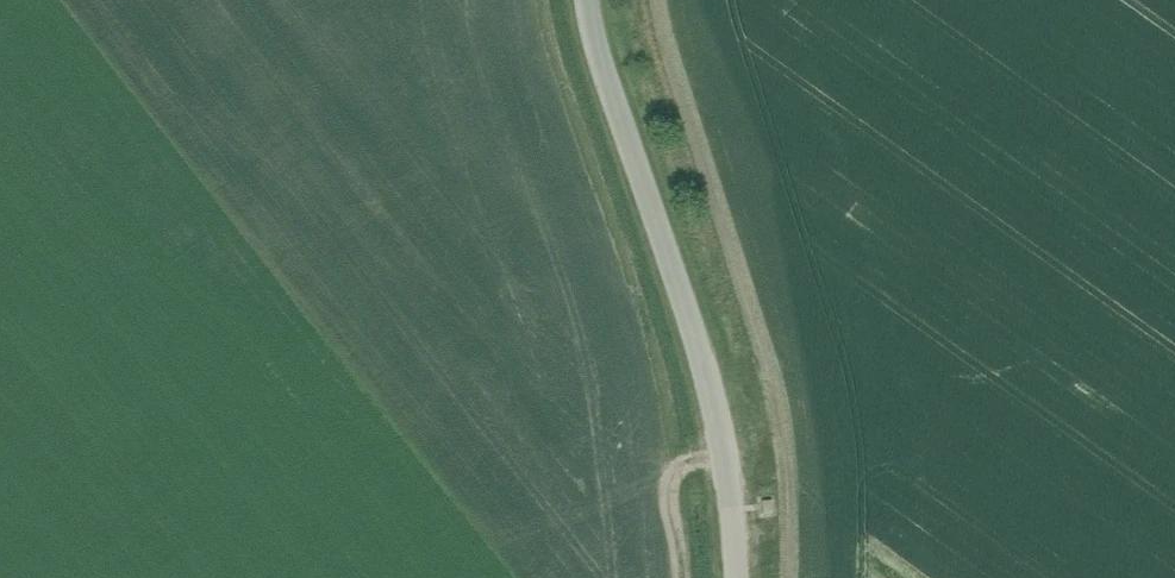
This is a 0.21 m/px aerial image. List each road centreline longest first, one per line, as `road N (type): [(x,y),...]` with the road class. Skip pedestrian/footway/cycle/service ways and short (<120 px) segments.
road 1 (tertiary): [(730,577),(721,466),(694,358),(588,41),(582,0)]

